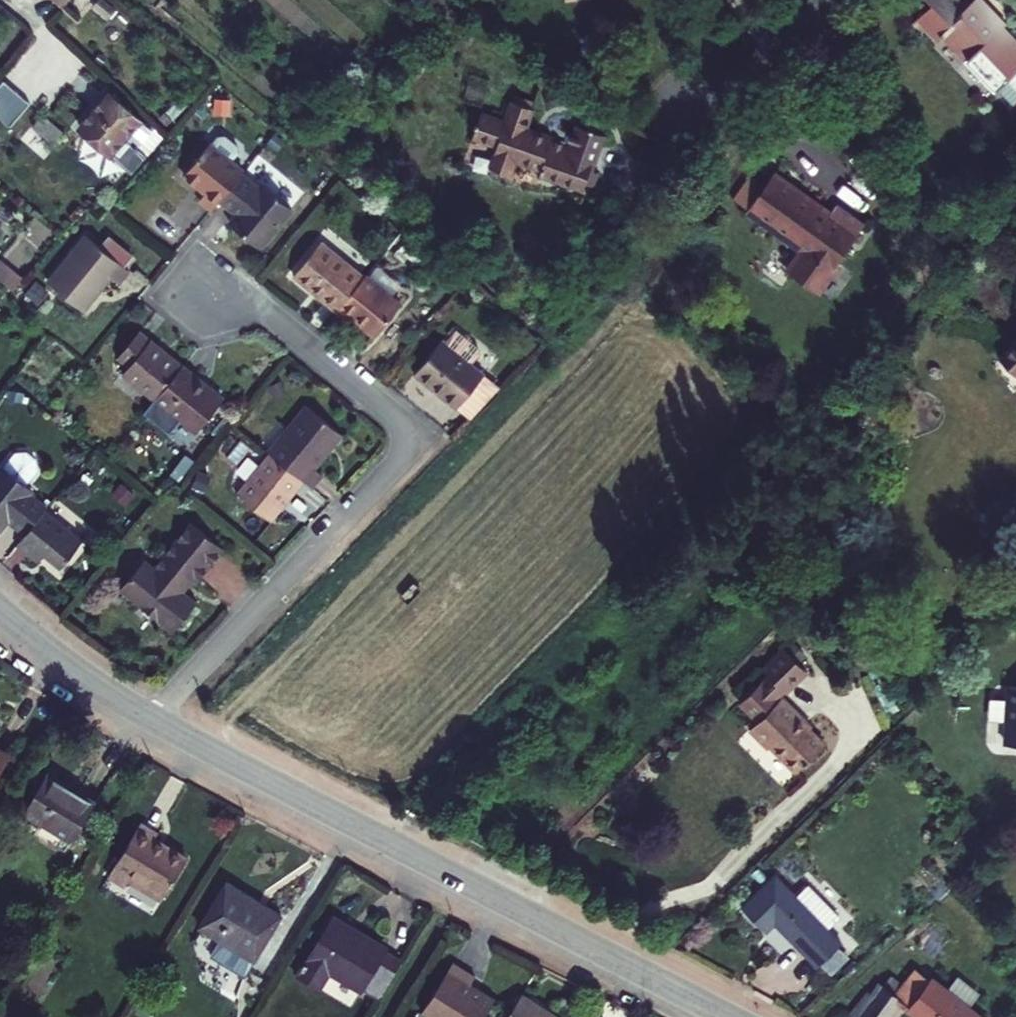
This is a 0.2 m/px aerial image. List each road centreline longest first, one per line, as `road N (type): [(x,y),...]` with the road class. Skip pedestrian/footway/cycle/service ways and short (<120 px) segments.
road 1 (residential): [(156,721),(391,468),(403,441),(394,414),(266,312),(188,291)]
road 2 (residential): [(727,1016),(156,721)]
road 3 (residential): [(156,721),(0,611)]
road 4 (residential): [(682,130),(819,0)]

